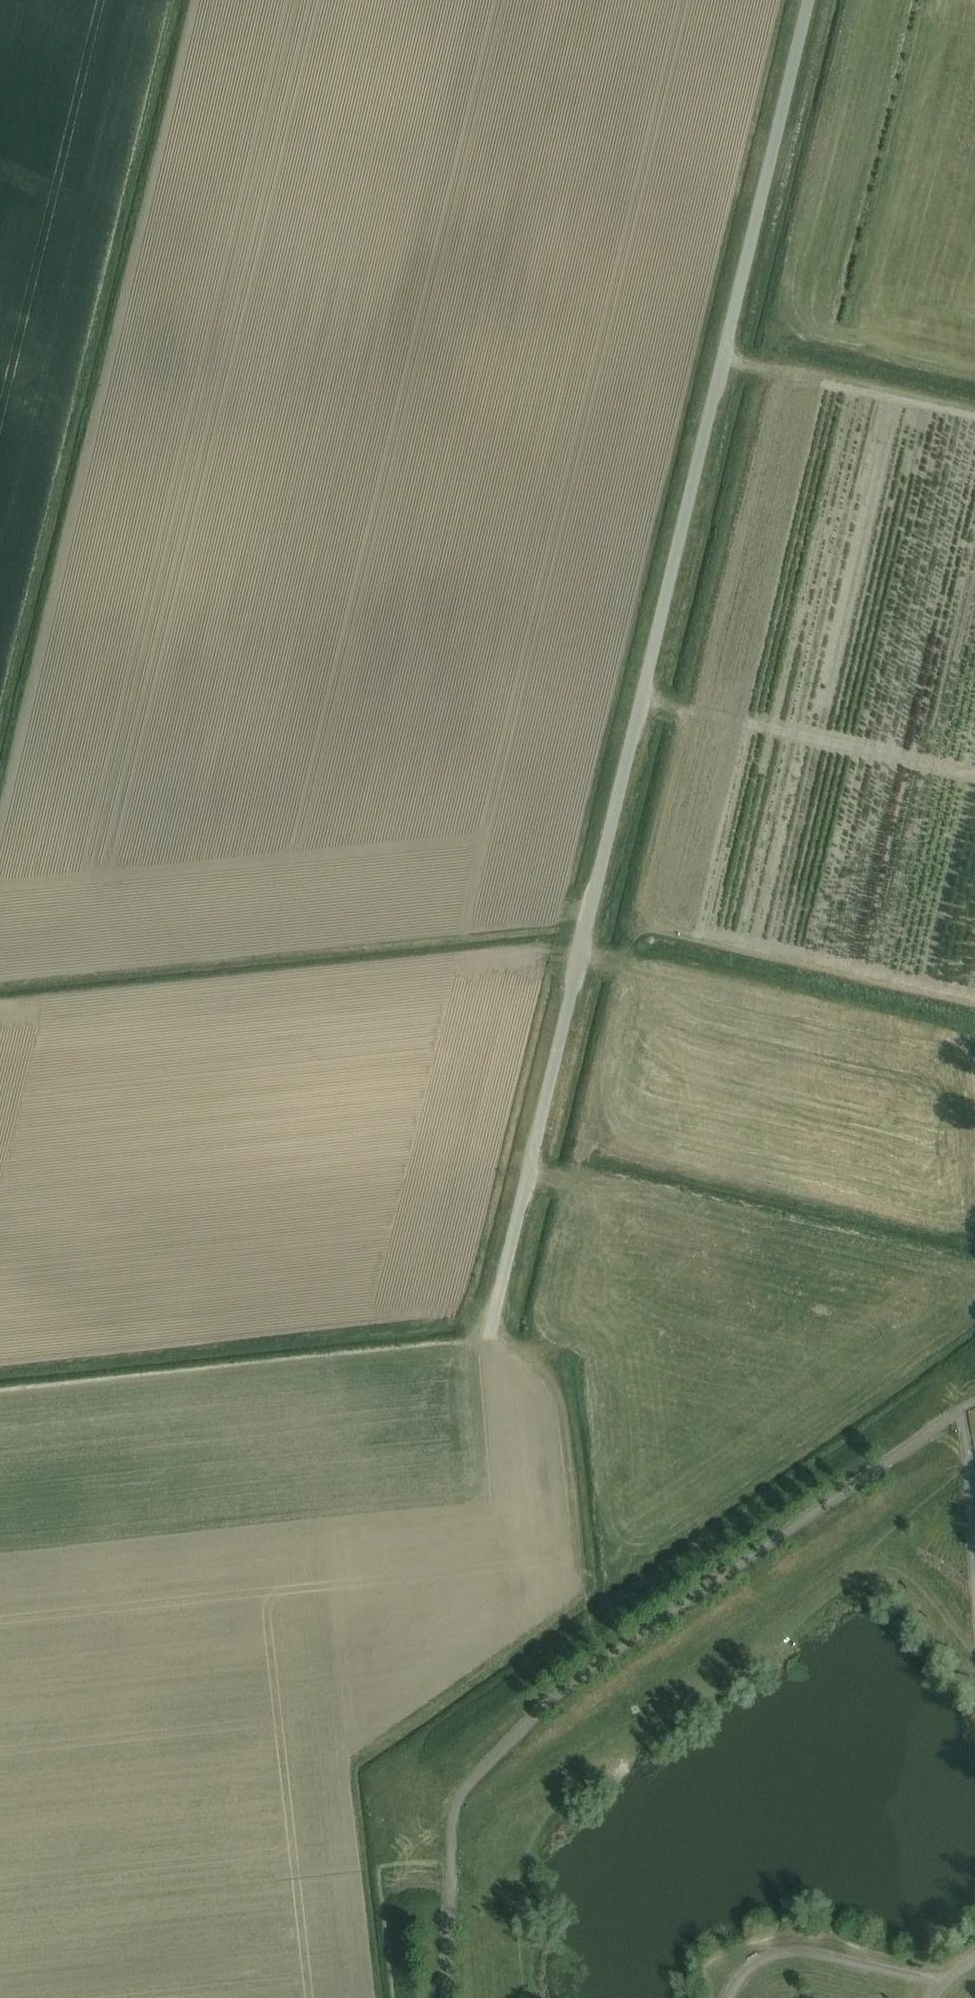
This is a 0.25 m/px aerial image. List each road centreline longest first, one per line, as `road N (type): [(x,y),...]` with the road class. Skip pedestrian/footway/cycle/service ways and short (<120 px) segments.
road 1 (unclassified): [(490,1332),(806,0)]

